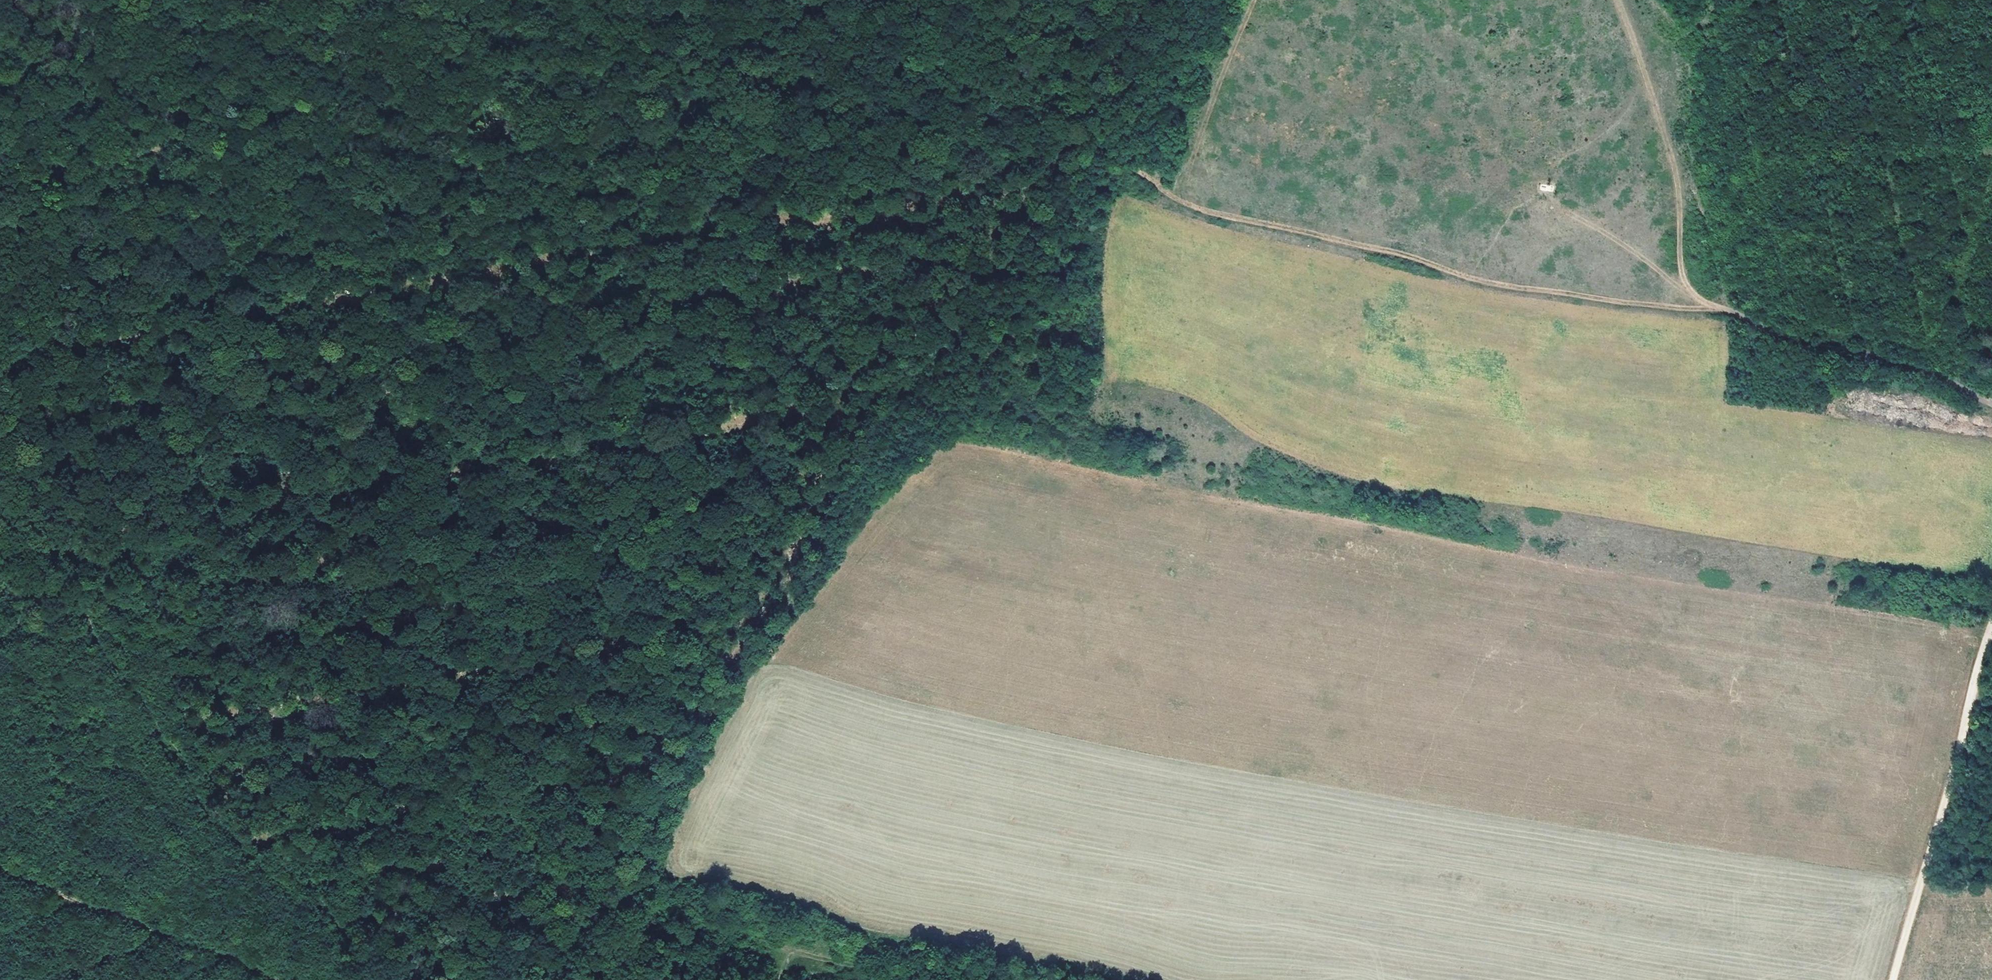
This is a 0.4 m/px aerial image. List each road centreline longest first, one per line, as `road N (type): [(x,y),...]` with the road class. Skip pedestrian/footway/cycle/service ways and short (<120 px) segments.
road 1 (track): [(1679,158),(1683,266),(1701,298),(1726,308),(1475,280),(1397,252),(1208,213),(1139,172),(1098,126),(1075,0)]
road 2 (track): [(1991,403),(1937,375),(1781,334),(1726,308),(1701,208),(1621,0)]
road 3 (track): [(1991,635),(1894,979)]
road 4 (track): [(276,979),(0,870)]

